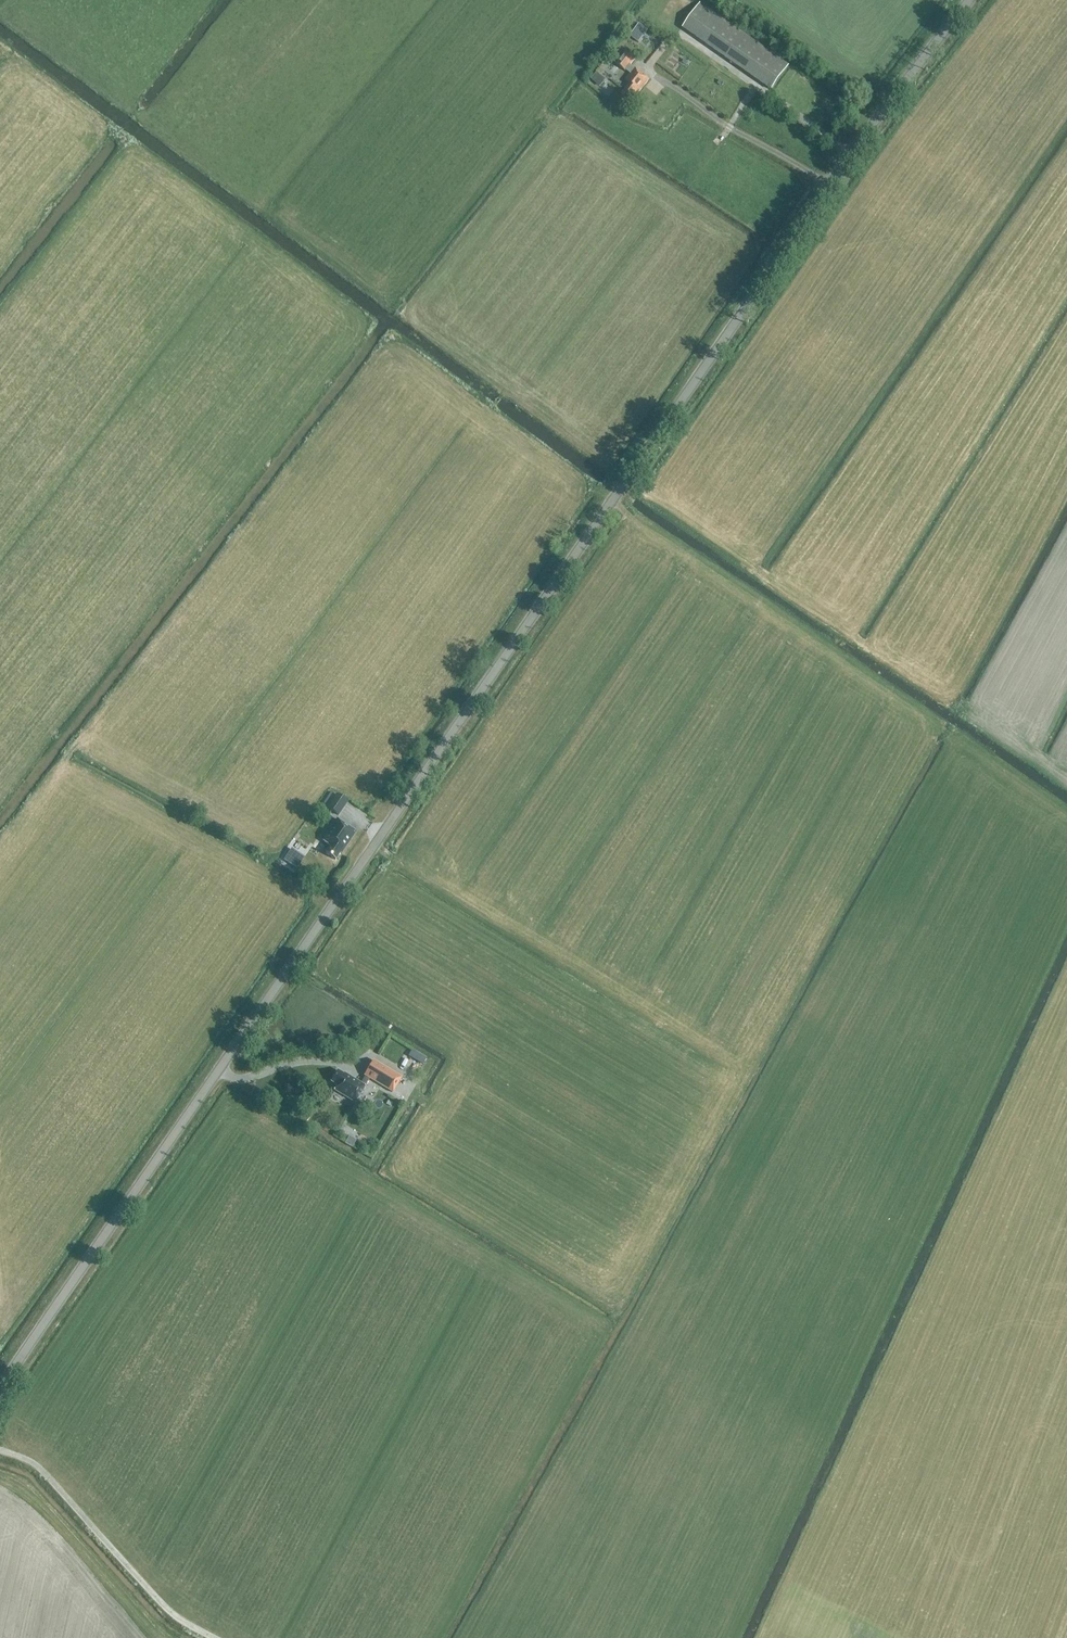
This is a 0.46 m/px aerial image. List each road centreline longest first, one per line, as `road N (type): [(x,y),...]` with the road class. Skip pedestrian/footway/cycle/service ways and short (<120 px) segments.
road 1 (unclassified): [(0,1385),(847,162),(972,0)]

